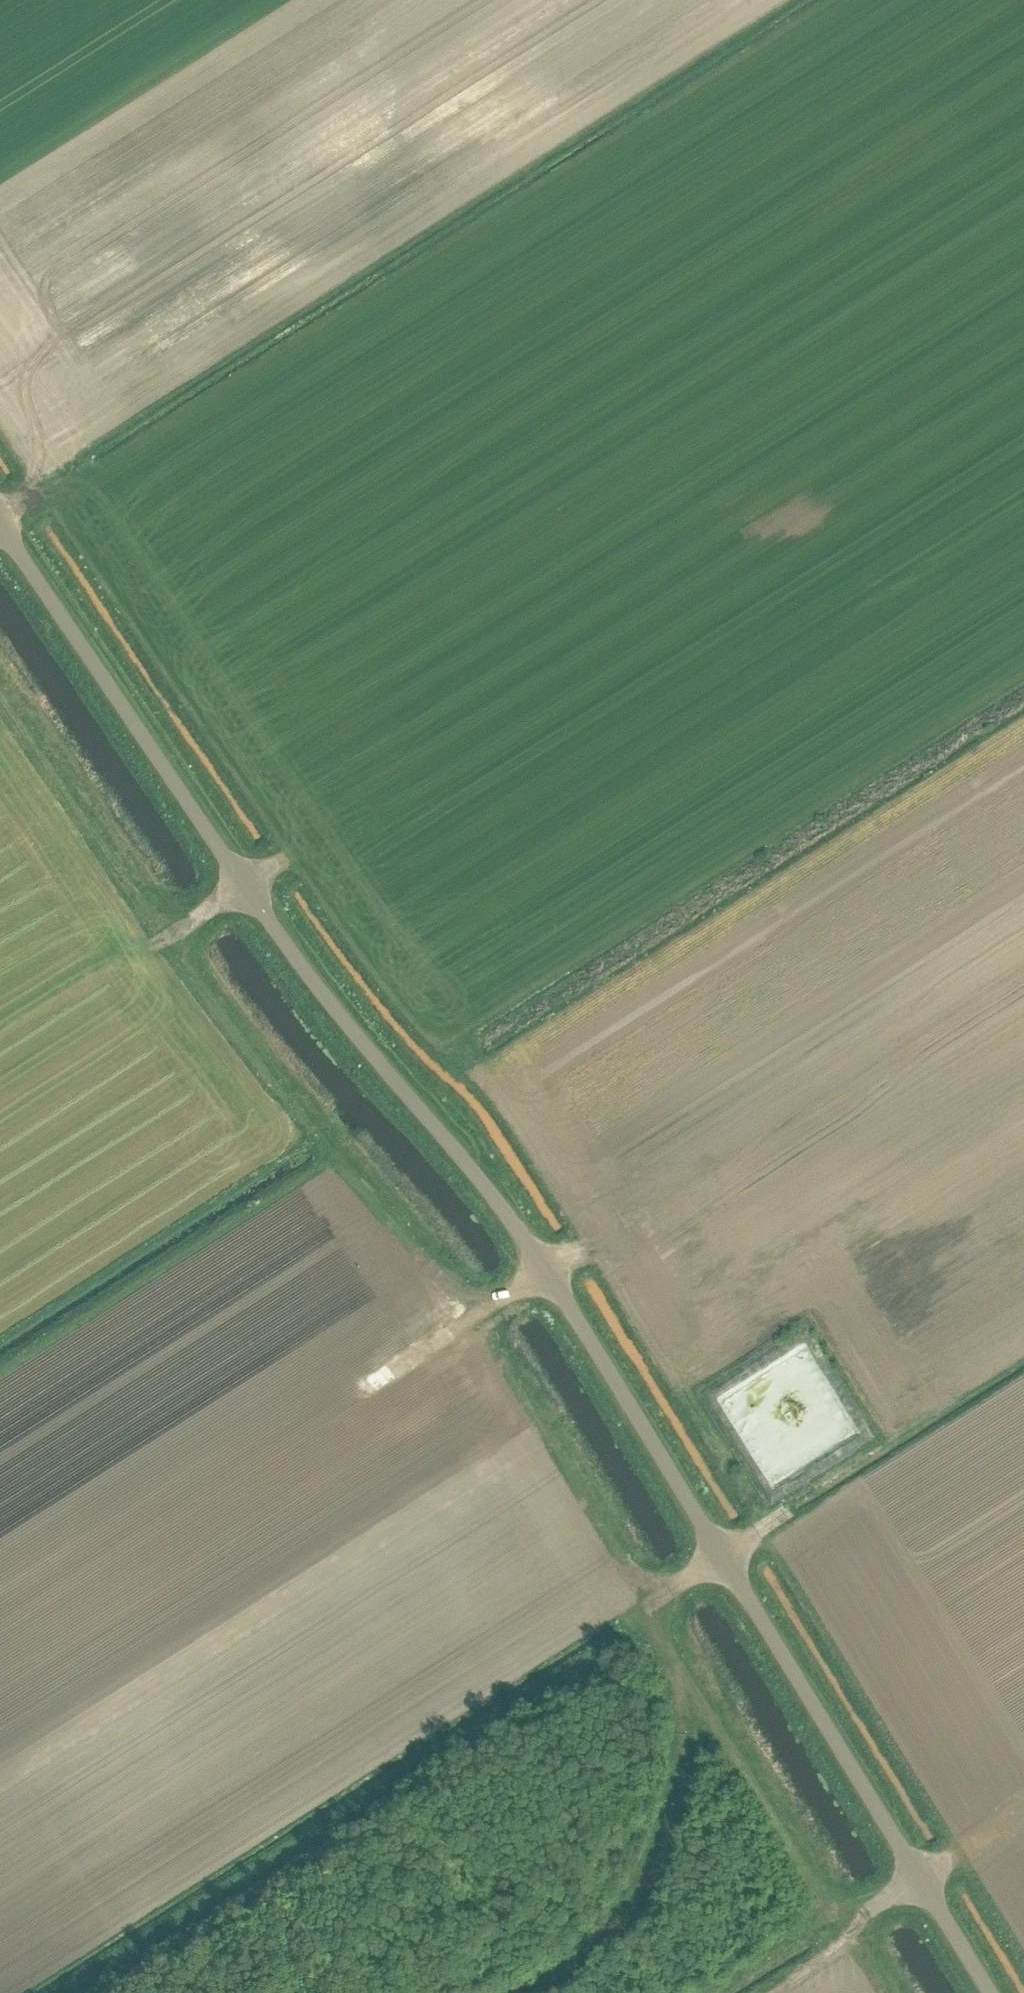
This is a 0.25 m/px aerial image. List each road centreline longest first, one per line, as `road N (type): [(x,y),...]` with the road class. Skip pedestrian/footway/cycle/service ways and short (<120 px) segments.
road 1 (unclassified): [(990,1992),(524,1237),(310,979),(0,524)]

